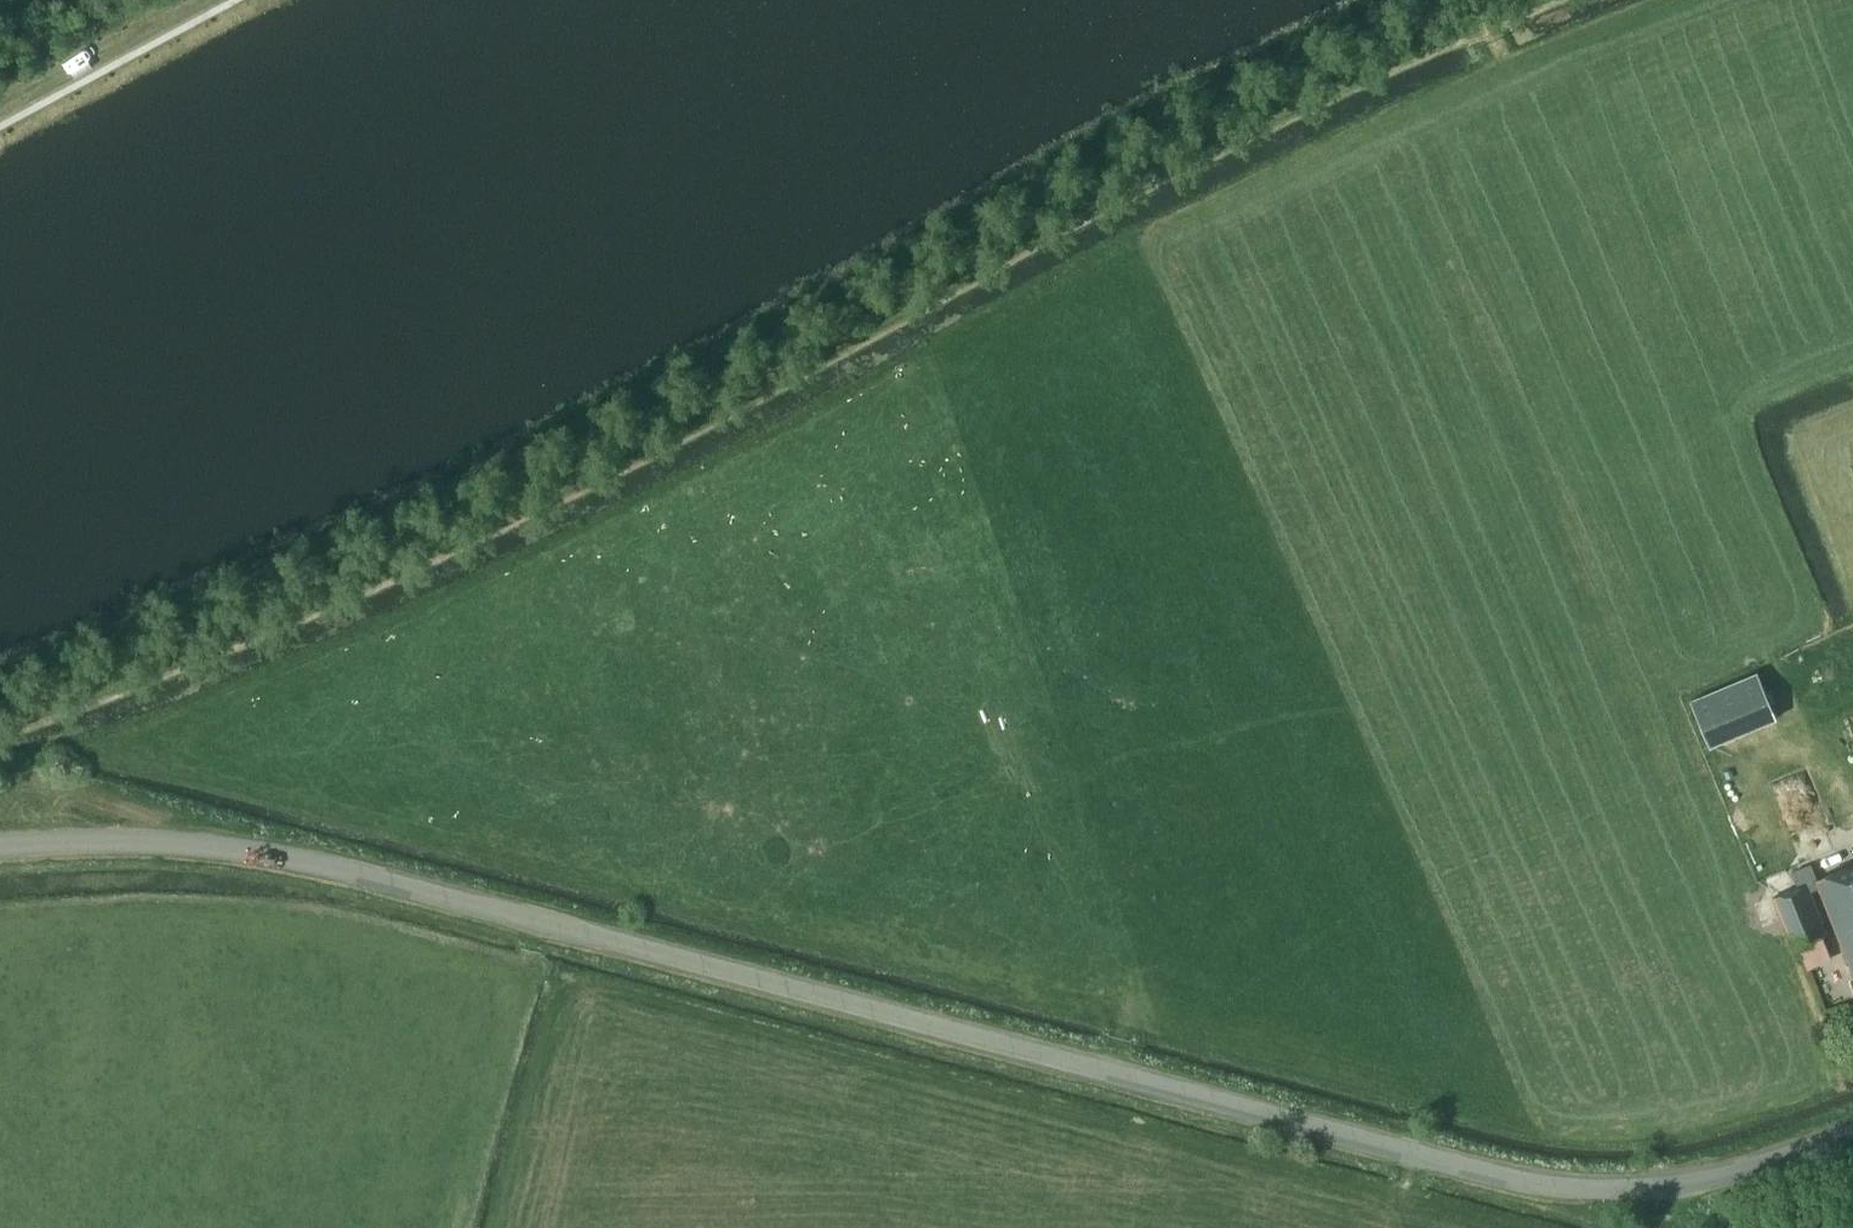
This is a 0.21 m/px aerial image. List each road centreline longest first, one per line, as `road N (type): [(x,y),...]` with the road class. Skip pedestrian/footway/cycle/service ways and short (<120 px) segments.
road 1 (tertiary): [(1527,1178),(309,857),(178,842),(0,845)]
road 2 (tertiary): [(1527,1178),(1664,1185),(1852,1131)]

